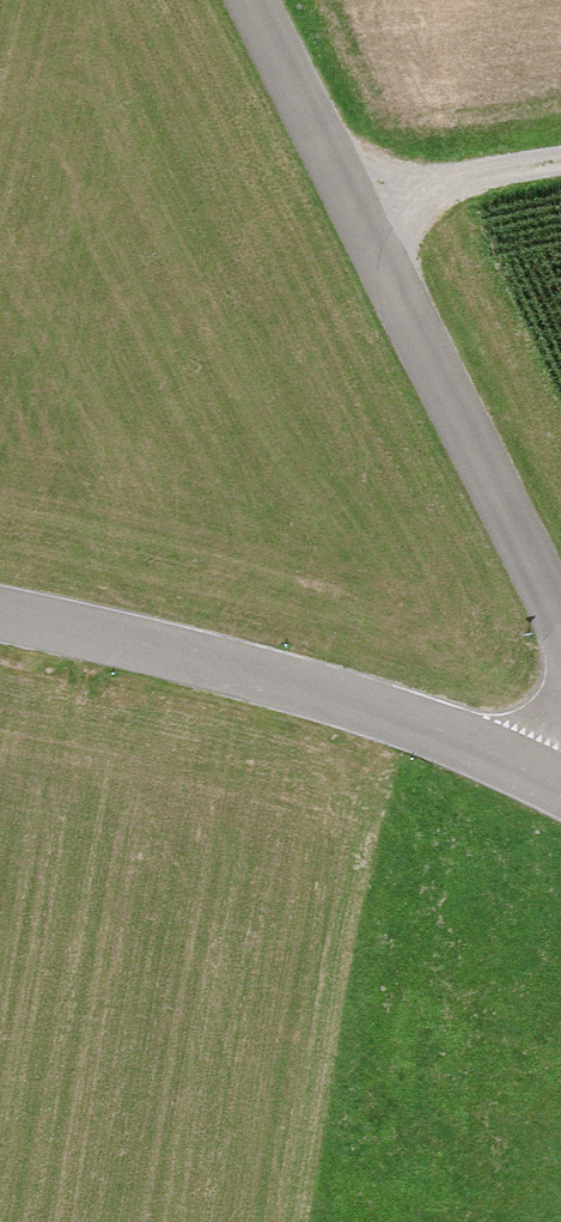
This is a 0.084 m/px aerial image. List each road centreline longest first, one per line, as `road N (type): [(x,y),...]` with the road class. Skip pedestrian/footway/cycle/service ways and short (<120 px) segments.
road 1 (unclassified): [(257,0),(560,635)]
road 2 (unclassified): [(560,780),(435,728),(161,647),(0,613)]
road 3 (track): [(359,205),(560,173)]

